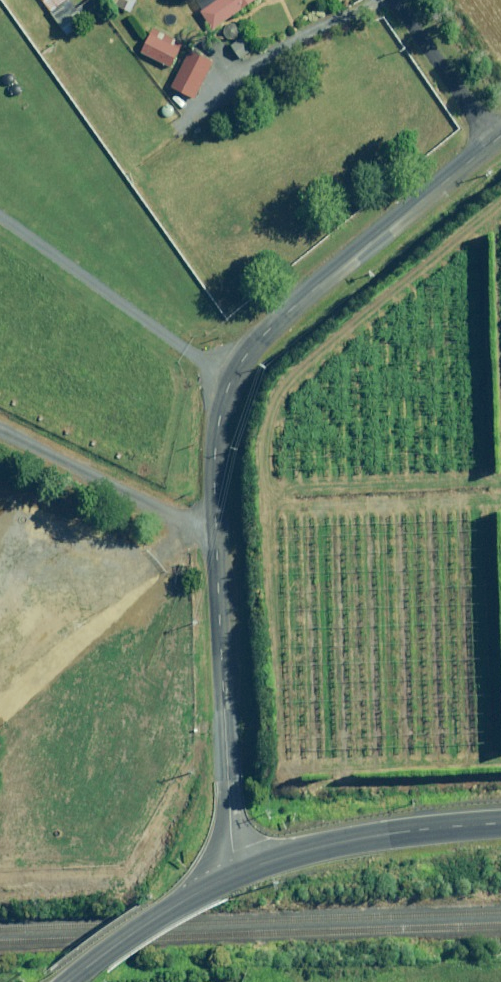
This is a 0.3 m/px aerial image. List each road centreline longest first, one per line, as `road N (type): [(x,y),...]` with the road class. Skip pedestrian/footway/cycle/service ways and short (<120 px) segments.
road 1 (tertiary): [(235,870),(208,489),(211,429),(234,371),(270,331),(497,142)]
road 2 (secondary): [(500,825),(326,848),(235,870)]
road 3 (secondary): [(235,870),(166,899),(54,981)]
road 4 (unclassified): [(497,142),(397,0)]

